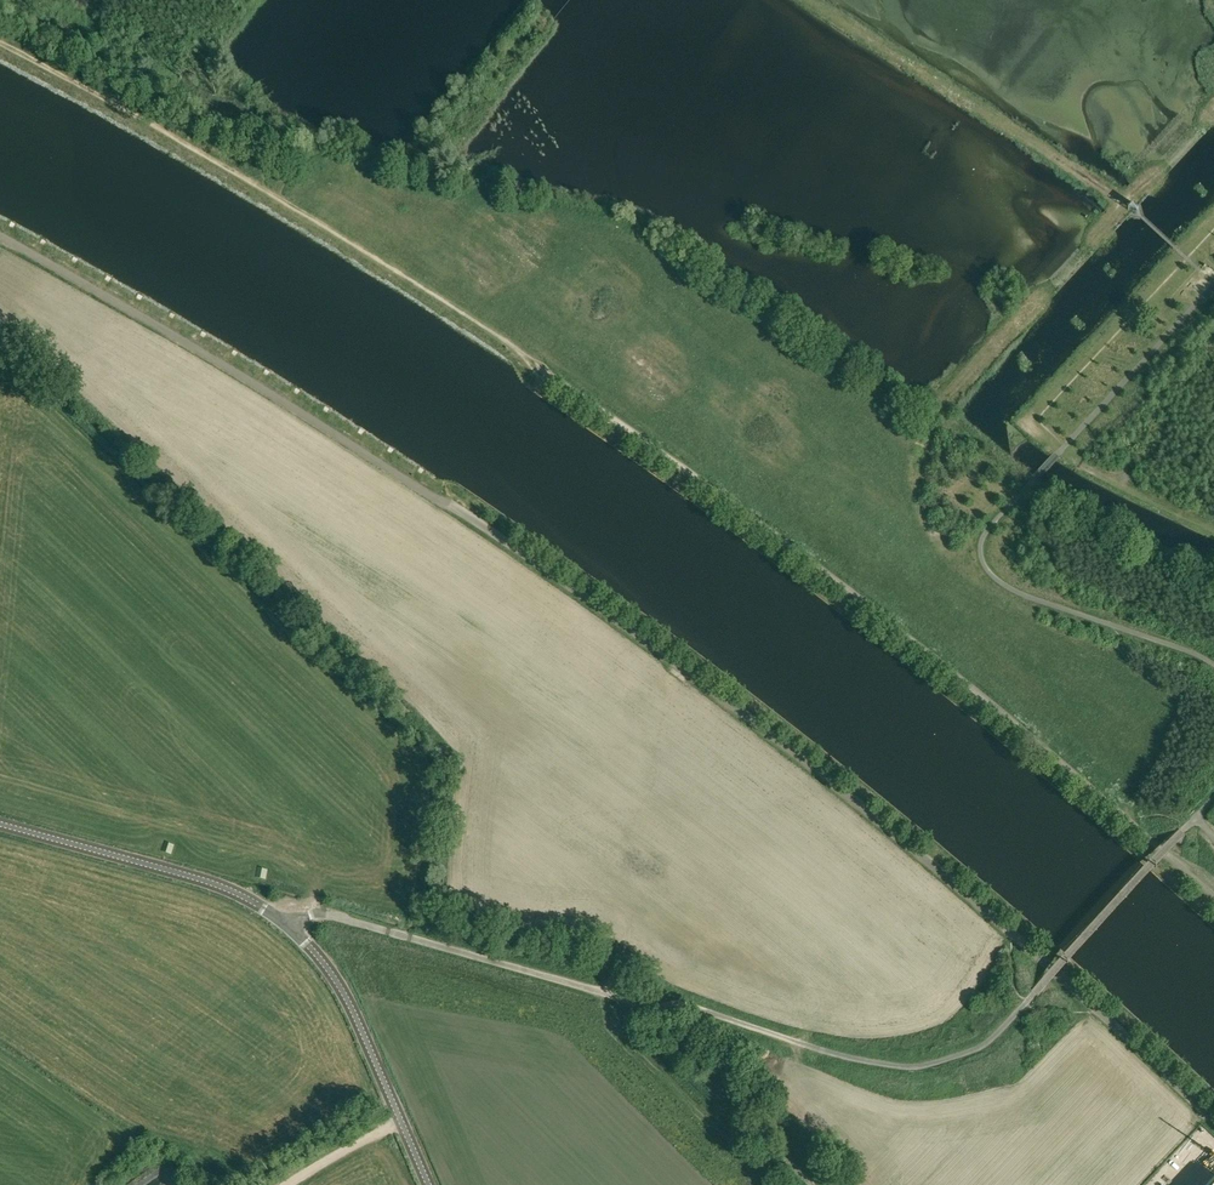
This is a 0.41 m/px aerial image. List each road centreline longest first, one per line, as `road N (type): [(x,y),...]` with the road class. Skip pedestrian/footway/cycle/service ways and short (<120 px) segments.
road 1 (track): [(1213,897),(965,683),(622,424),(309,221),(0,53)]
road 2 (track): [(1097,1014),(649,646),(314,416),(0,237)]
road 3 (unclassified): [(649,1012),(604,993),(316,914),(284,924)]
road 4 (track): [(803,0),(1117,201)]
road 5 (unclassified): [(284,924),(215,885),(0,826)]
road 6 (unclassified): [(428,1184),(347,998),(284,924)]
road 7 (track): [(649,1012),(790,1142)]
road 8 (track): [(1213,1123),(1097,1014)]

